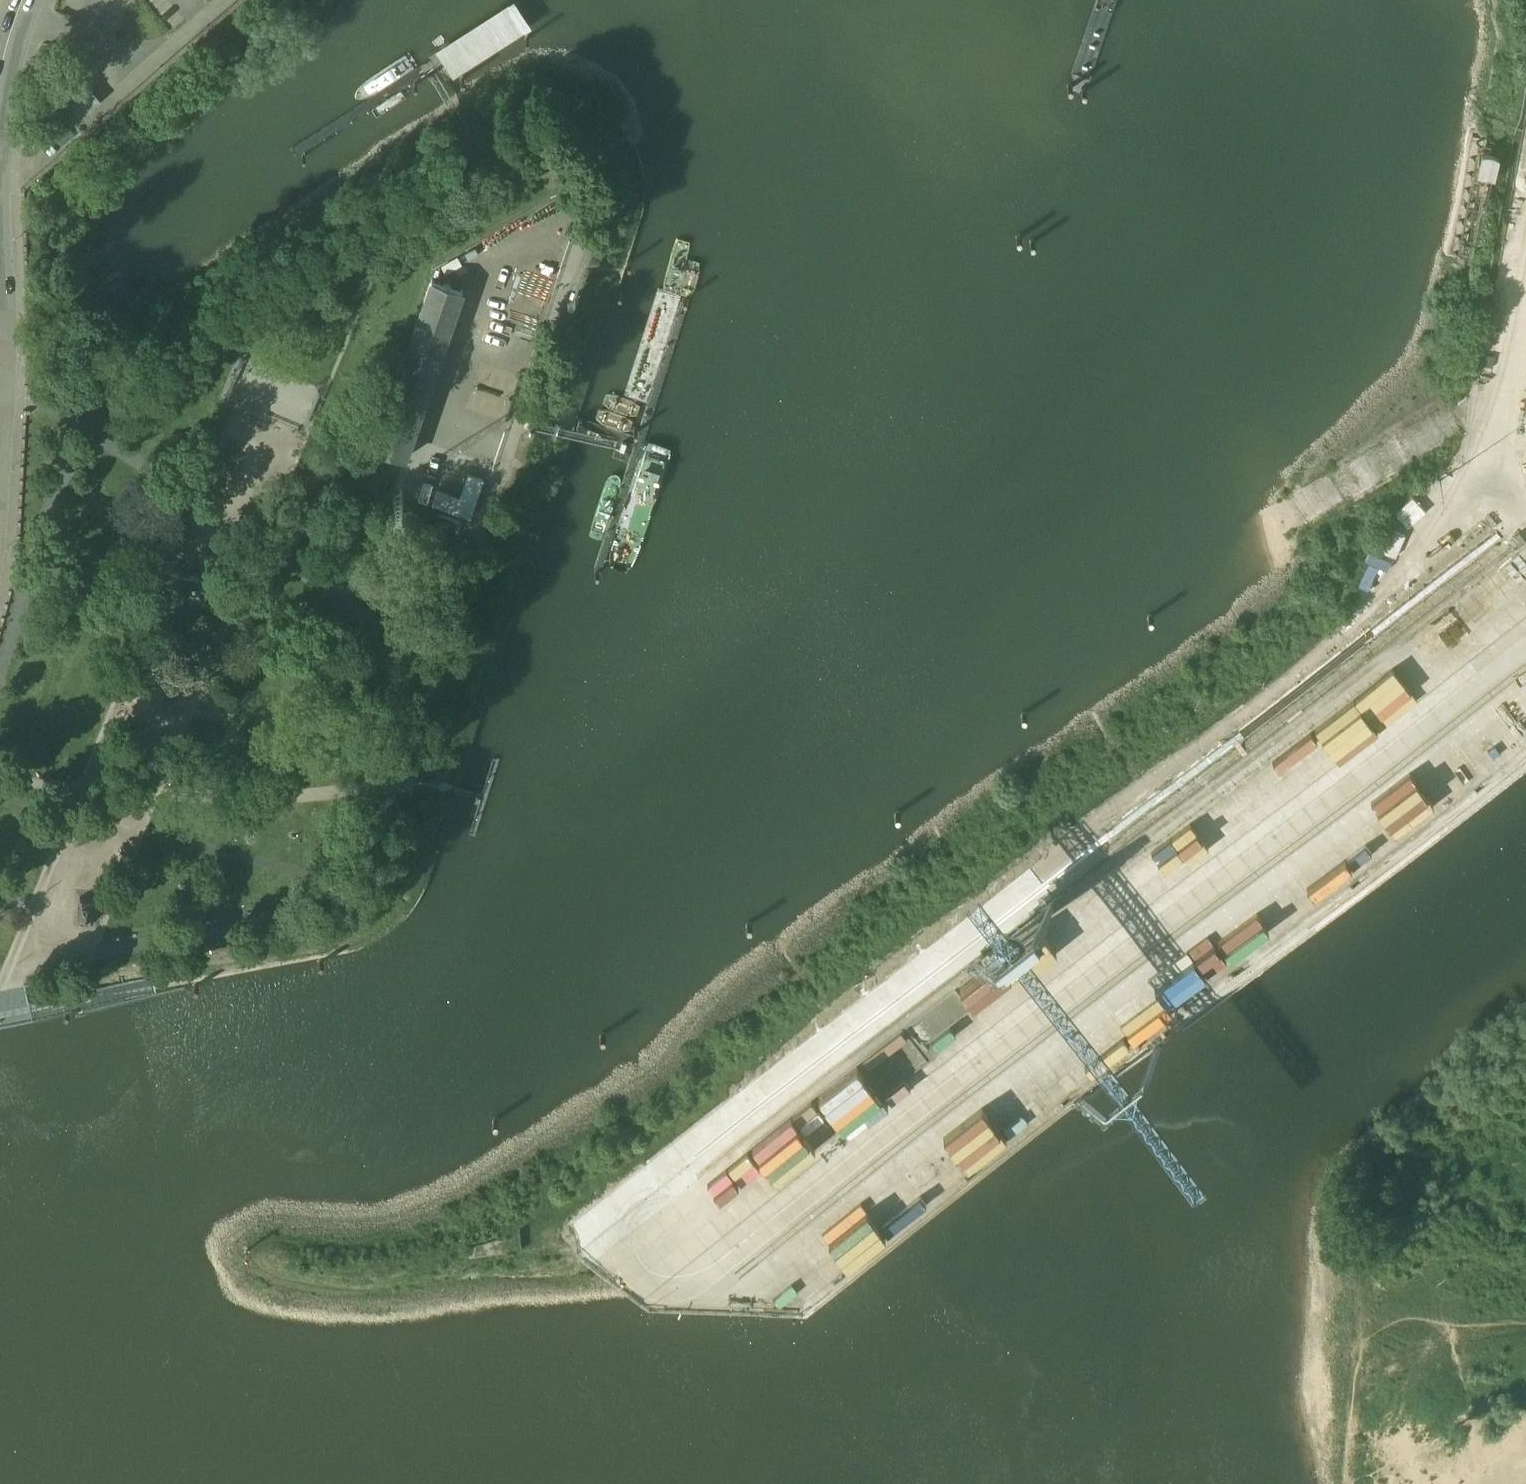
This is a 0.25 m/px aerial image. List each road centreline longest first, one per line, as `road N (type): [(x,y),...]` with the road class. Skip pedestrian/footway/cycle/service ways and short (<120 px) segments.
road 1 (unclassified): [(0,485),(0,210)]
road 2 (unclassified): [(0,199),(8,79),(30,0)]

